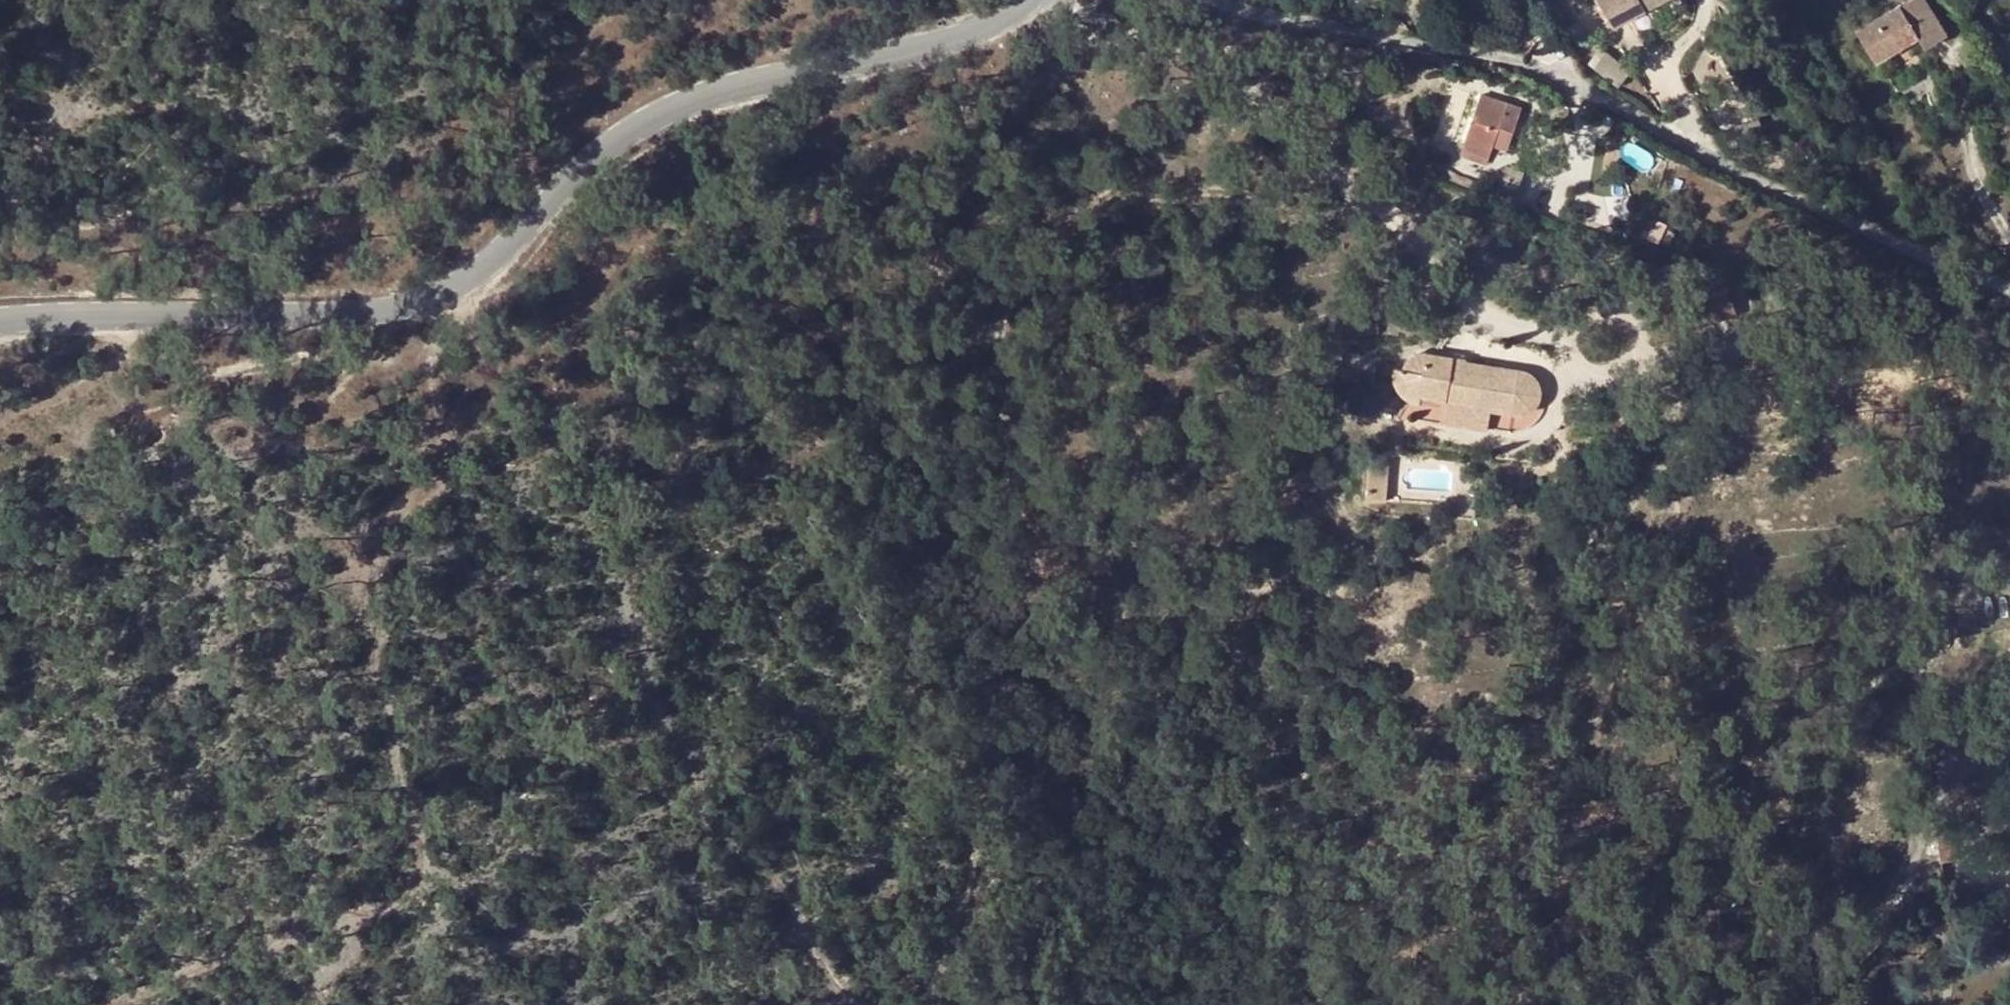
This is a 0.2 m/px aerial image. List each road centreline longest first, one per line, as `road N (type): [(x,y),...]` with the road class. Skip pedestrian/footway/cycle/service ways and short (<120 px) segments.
road 1 (tertiary): [(0,314),(90,305),(359,307),(416,296),(468,271),(607,148),(662,112),(723,87),(968,34),(1028,0)]
road 2 (unclassified): [(2009,285),(1542,70),(1284,0)]

